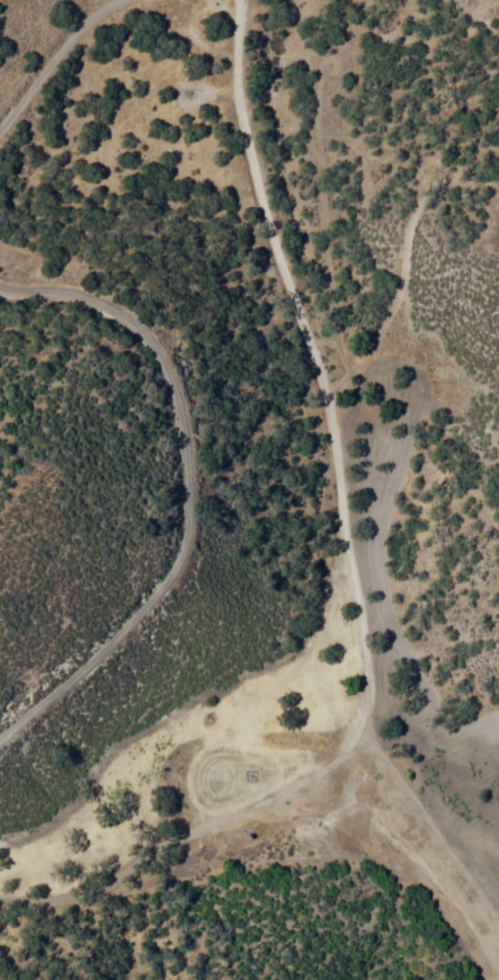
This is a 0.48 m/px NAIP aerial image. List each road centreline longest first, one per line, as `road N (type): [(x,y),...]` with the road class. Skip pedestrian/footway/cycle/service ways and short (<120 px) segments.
road 1 (track): [(244,0),(243,87),(267,205),(341,459),(367,609),(369,733),(498,946)]
road 2 (residential): [(0,286),(68,289),(124,323),(149,372),(163,483),(151,559),(72,662),(0,737)]

